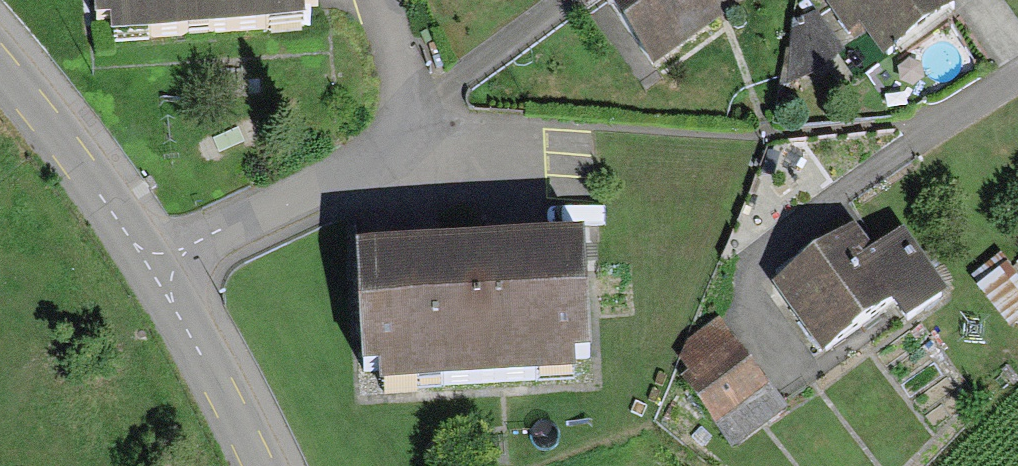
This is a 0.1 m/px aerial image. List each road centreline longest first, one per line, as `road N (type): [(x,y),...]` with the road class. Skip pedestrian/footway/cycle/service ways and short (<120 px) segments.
road 1 (residential): [(155,273),(384,154),(412,116),(376,0)]
road 2 (unclassified): [(155,273),(0,67)]
road 3 (unclassified): [(259,465),(155,273)]

